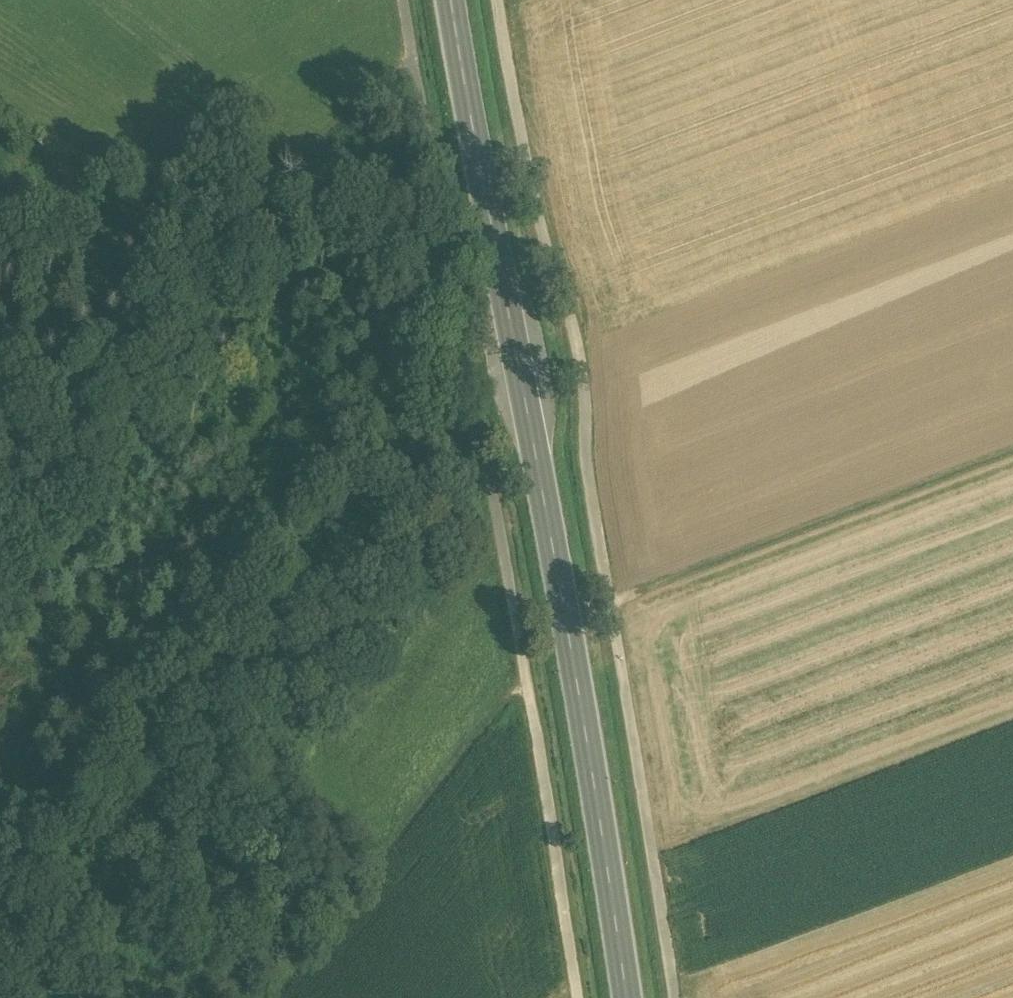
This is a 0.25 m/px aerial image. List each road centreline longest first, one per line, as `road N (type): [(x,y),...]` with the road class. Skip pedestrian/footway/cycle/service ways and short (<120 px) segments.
road 1 (track): [(676,997),(590,477),(582,360),(546,242),(499,0)]
road 2 (secondary): [(455,0),(627,997)]
road 3 (track): [(404,0),(463,376),(525,679)]
road 4 (track): [(613,602),(1012,464)]
road 5 (track): [(274,997),(525,679)]
road 6 (track): [(413,66),(321,164),(115,0)]
road 7 (track): [(525,679),(576,997)]
road 8 (track): [(0,131),(58,169),(152,211),(178,210),(257,116)]

